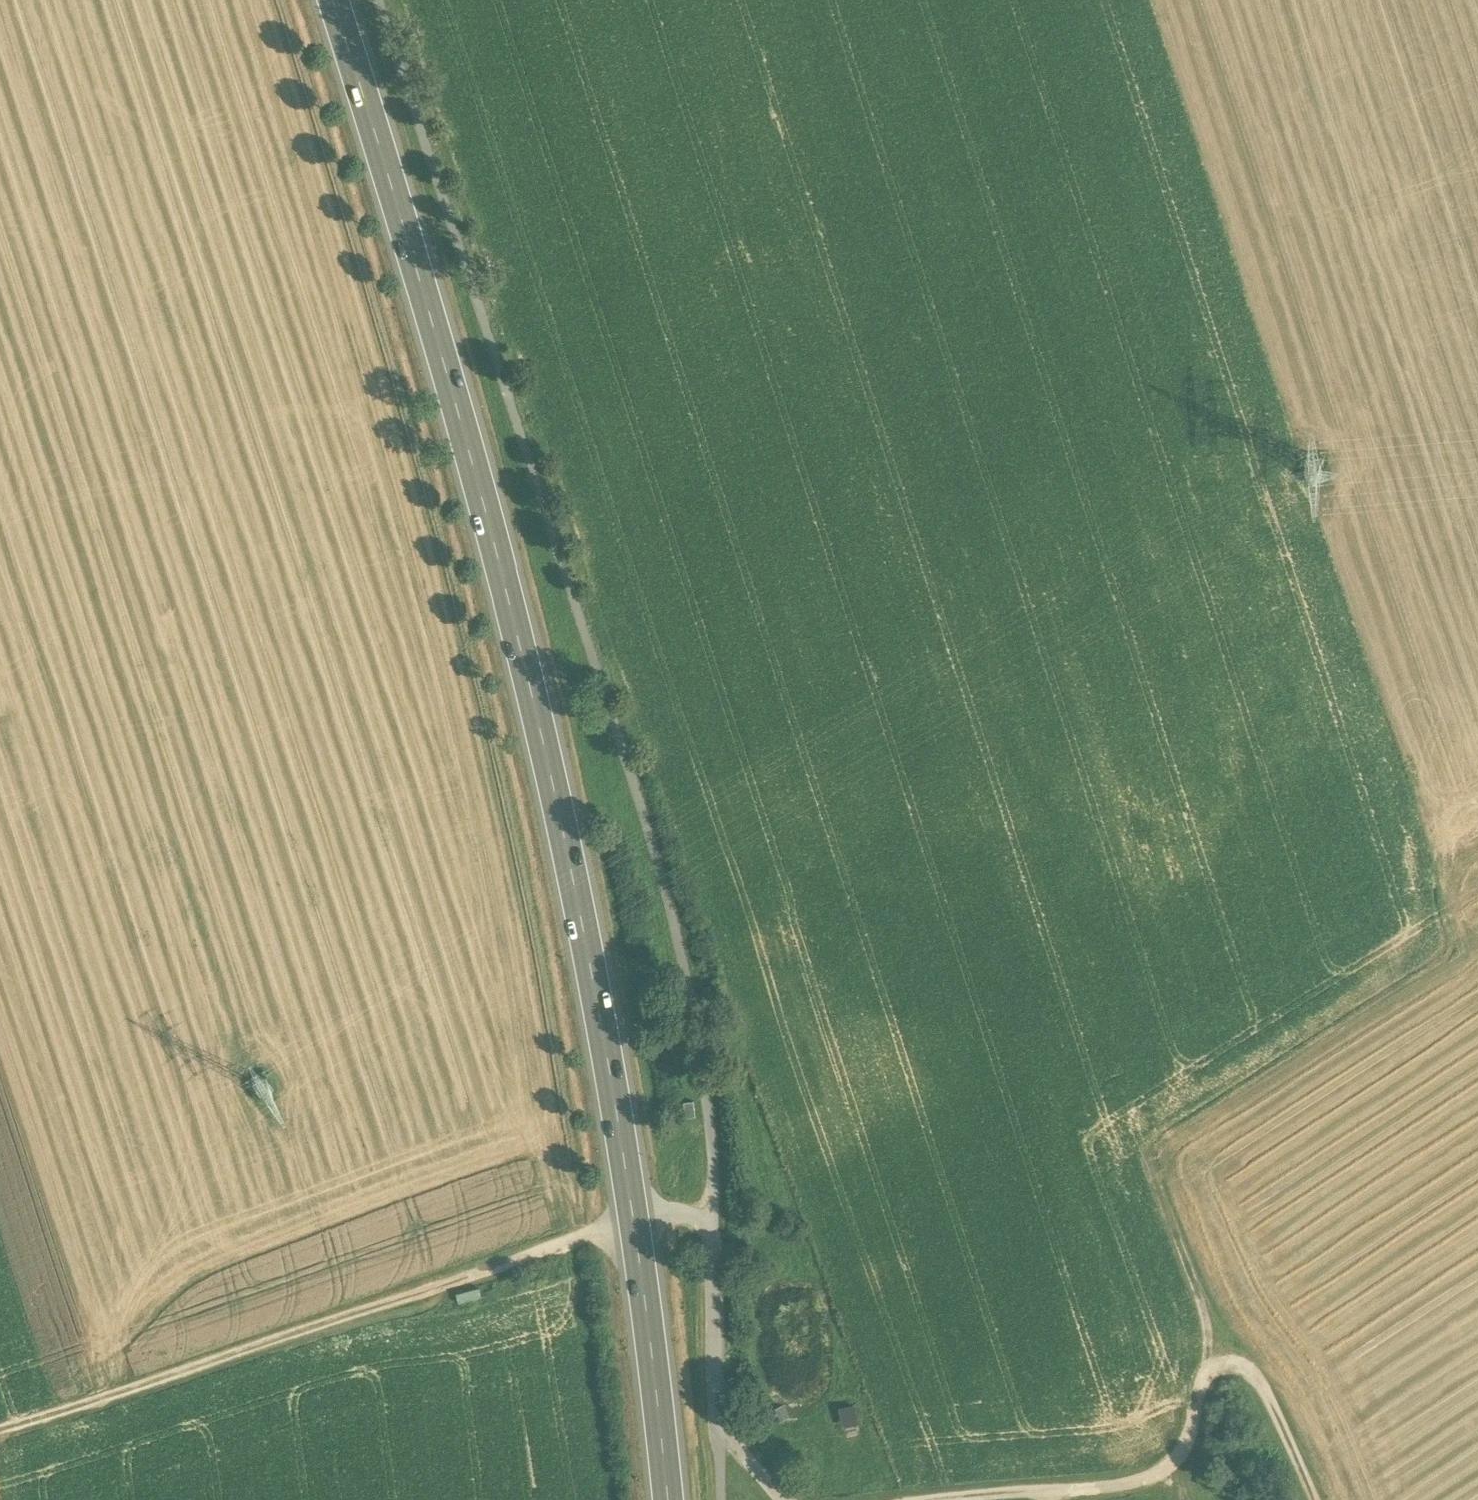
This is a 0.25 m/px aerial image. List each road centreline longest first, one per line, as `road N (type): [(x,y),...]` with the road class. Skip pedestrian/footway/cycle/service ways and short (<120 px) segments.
road 1 (primary): [(669,1499),(635,1227),(541,734),(436,339),(333,0)]
road 2 (track): [(0,1431),(635,1227)]
road 3 (track): [(979,1499),(1160,1477),(1179,1455),(1207,1373),(1222,1364),(1249,1369),(1274,1405),(1315,1499)]
road 4 (track): [(58,1409),(0,1181)]

